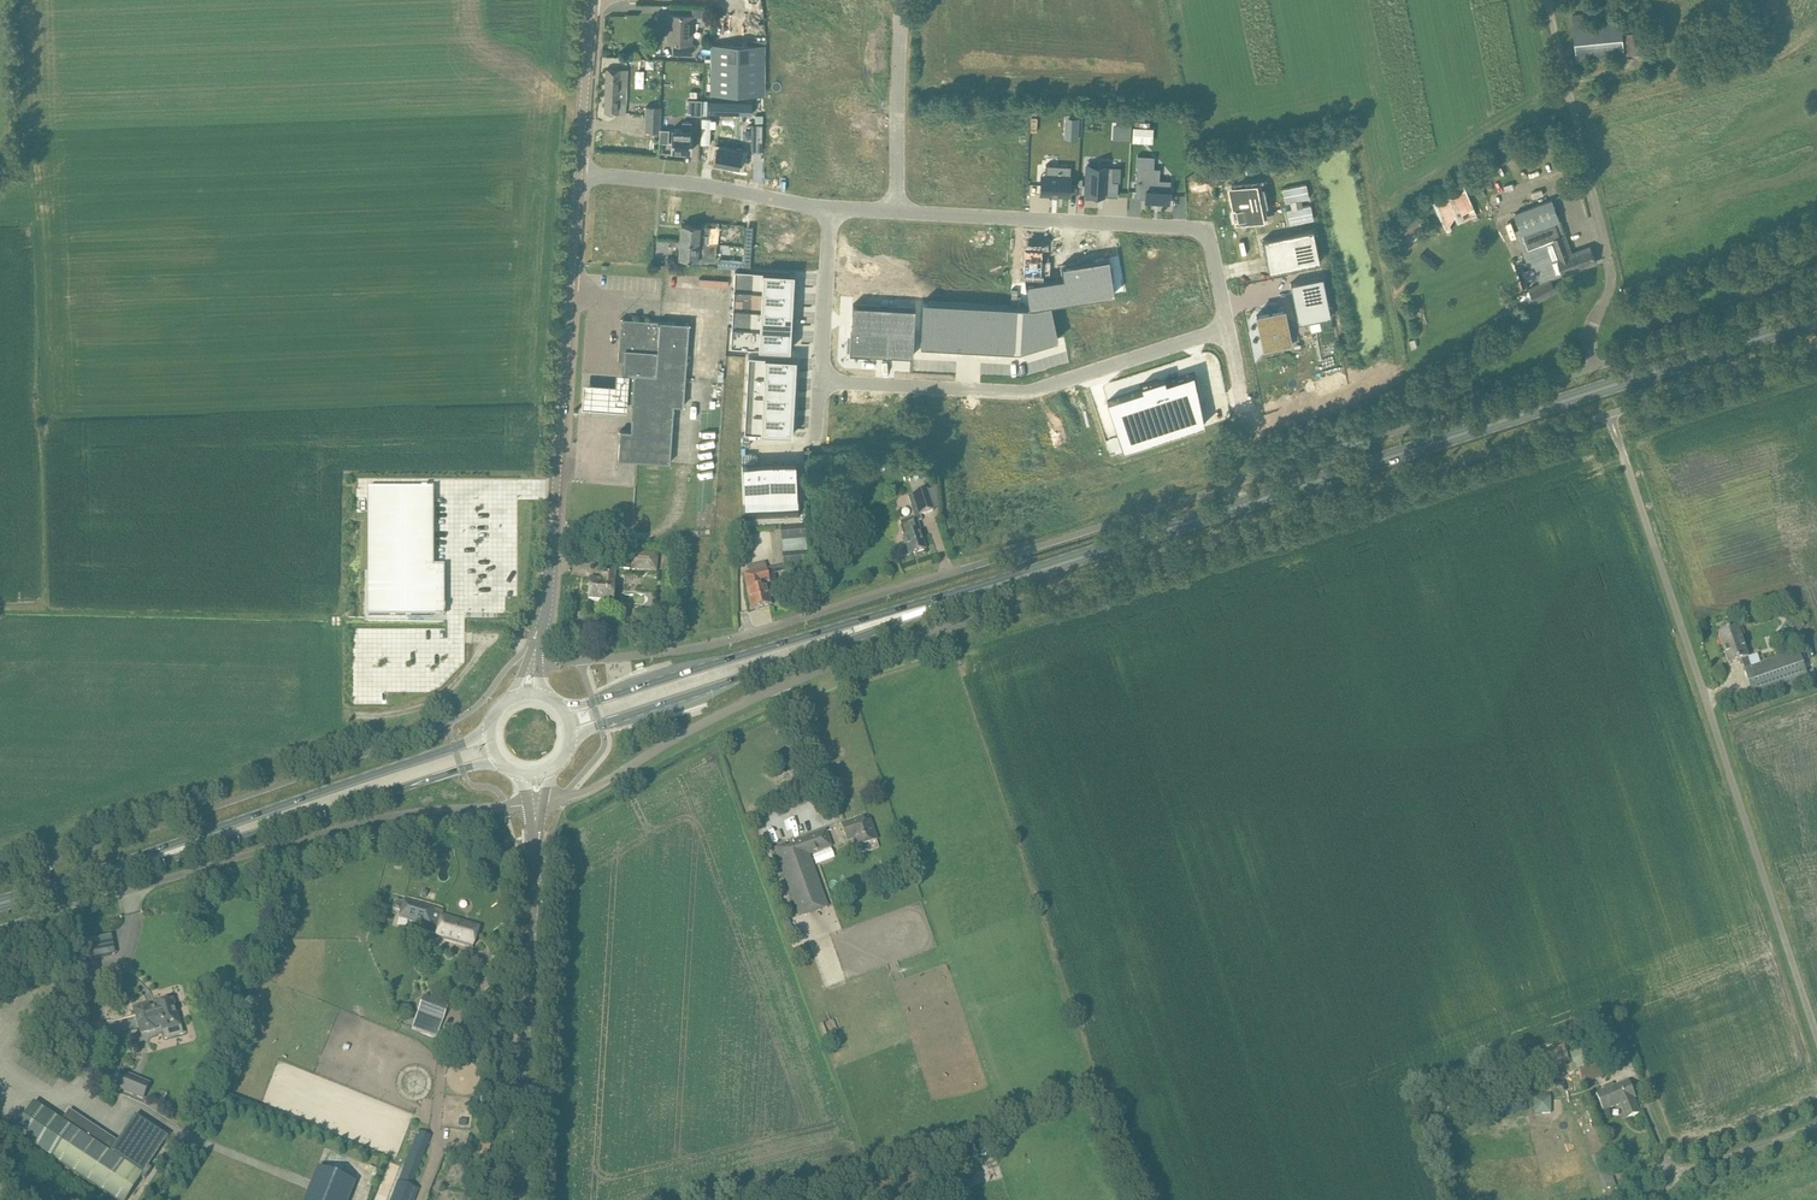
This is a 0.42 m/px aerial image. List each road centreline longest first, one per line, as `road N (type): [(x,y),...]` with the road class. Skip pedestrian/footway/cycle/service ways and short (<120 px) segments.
road 1 (primary): [(968,593),(1816,319)]
road 2 (unclassified): [(1816,1035),(1611,414)]
road 3 (tertiary): [(533,662),(552,582),(579,174)]
road 4 (unclassified): [(536,805),(589,791),(773,690),(950,627)]
road 5 (primary): [(65,885),(499,760)]
road 6 (primary): [(490,733),(65,885)]
road 7 (unclassified): [(117,894),(358,823),(536,805)]
road 8 (primary): [(572,738),(968,593)]
road 9 (primary): [(968,593),(564,709)]
road 10 (residential): [(1227,330),(1030,393),(819,381)]
road 11 (residential): [(895,209),(1207,230),(1227,330)]
road 12 (unclassified): [(518,1199),(536,805)]
road 13 (unclassified): [(581,659),(716,644),(961,569)]
road 14 (residential): [(1596,367),(1591,334),(1608,295),(1608,255),(1548,0)]
road 15 (residential): [(579,174),(832,208)]
road 16 (residential): [(895,209),(902,0)]
road 17 (track): [(1573,109),(1774,59)]
road 18 (tertiary): [(579,174),(591,0)]
road 19 (residential): [(832,208),(819,381)]

